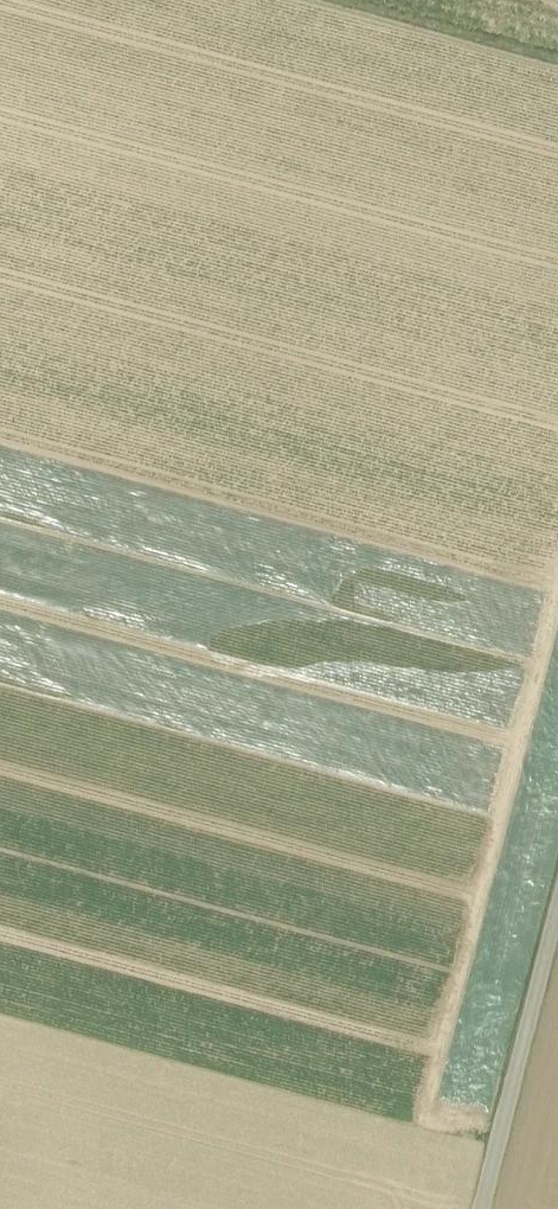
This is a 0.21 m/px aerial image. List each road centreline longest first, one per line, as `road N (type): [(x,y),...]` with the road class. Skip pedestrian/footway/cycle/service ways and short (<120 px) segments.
road 1 (track): [(482,1208),(557,910)]

